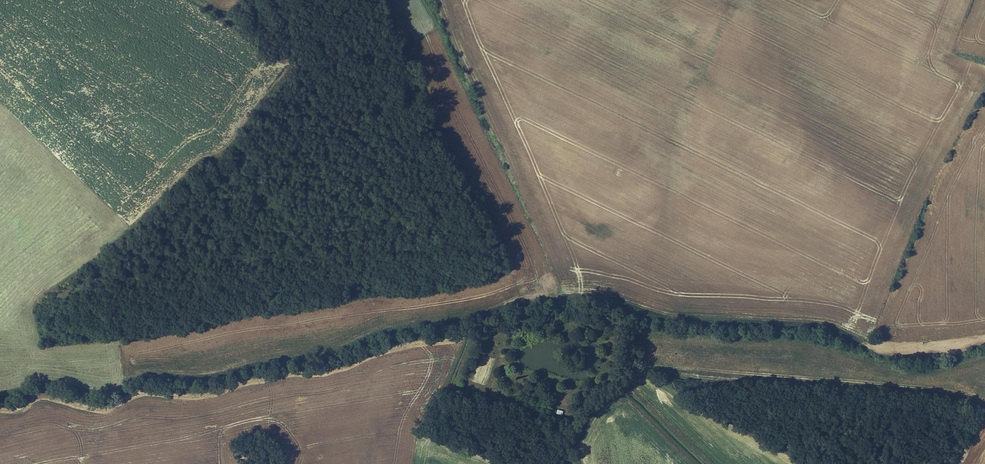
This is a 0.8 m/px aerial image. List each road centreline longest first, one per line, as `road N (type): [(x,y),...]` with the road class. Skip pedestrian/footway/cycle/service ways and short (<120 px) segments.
road 1 (track): [(565,463),(593,409),(645,372),(794,380),(984,407)]

